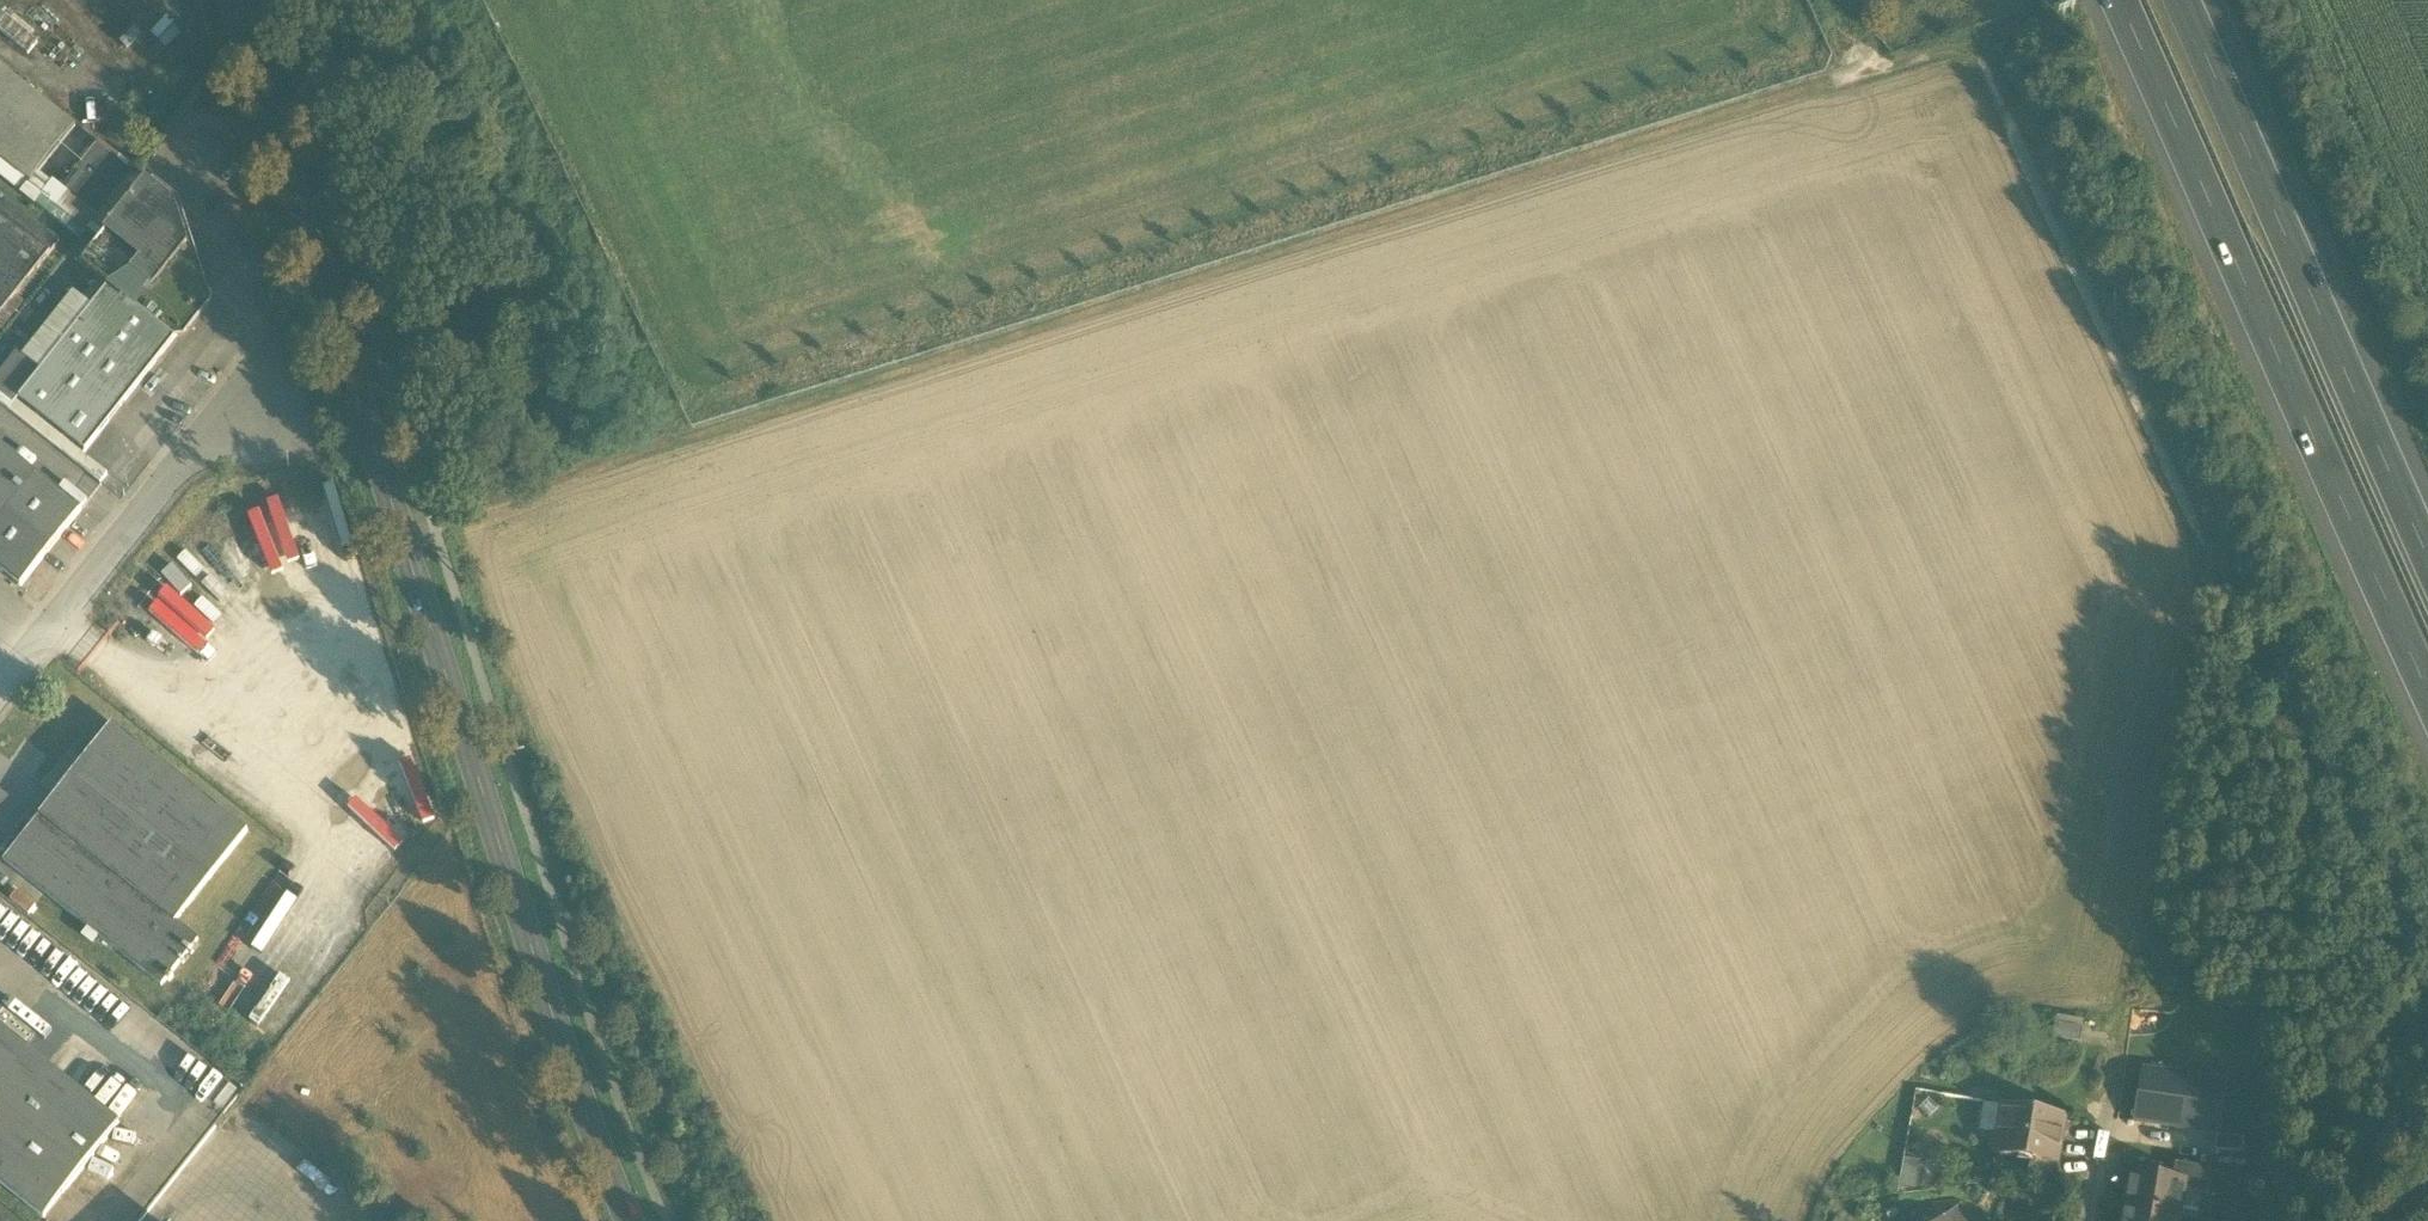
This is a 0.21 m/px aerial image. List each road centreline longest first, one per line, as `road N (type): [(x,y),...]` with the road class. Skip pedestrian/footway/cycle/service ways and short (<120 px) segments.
road 1 (track): [(400,526),(1969,39),(2200,540),(2113,1035)]
road 2 (secondary): [(233,0),(549,1004),(630,1220)]
road 3 (motorway): [(2117,0),(2427,694)]
road 4 (motorway): [(2427,559),(2179,0)]
road 5 (unclassified): [(0,700),(235,401)]
road 6 (residential): [(2083,1220),(2113,1035)]

